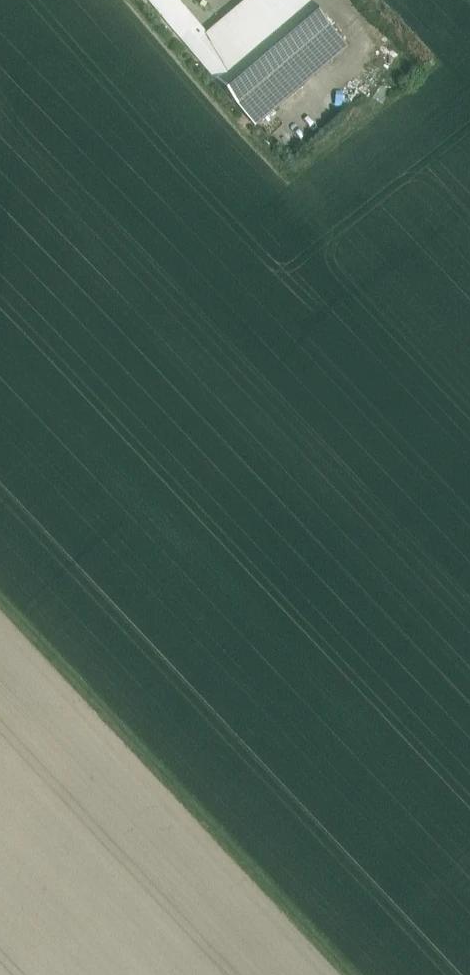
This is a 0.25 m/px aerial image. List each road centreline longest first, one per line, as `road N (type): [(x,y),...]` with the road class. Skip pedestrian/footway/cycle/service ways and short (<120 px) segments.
road 1 (track): [(0,592),(358,974)]

